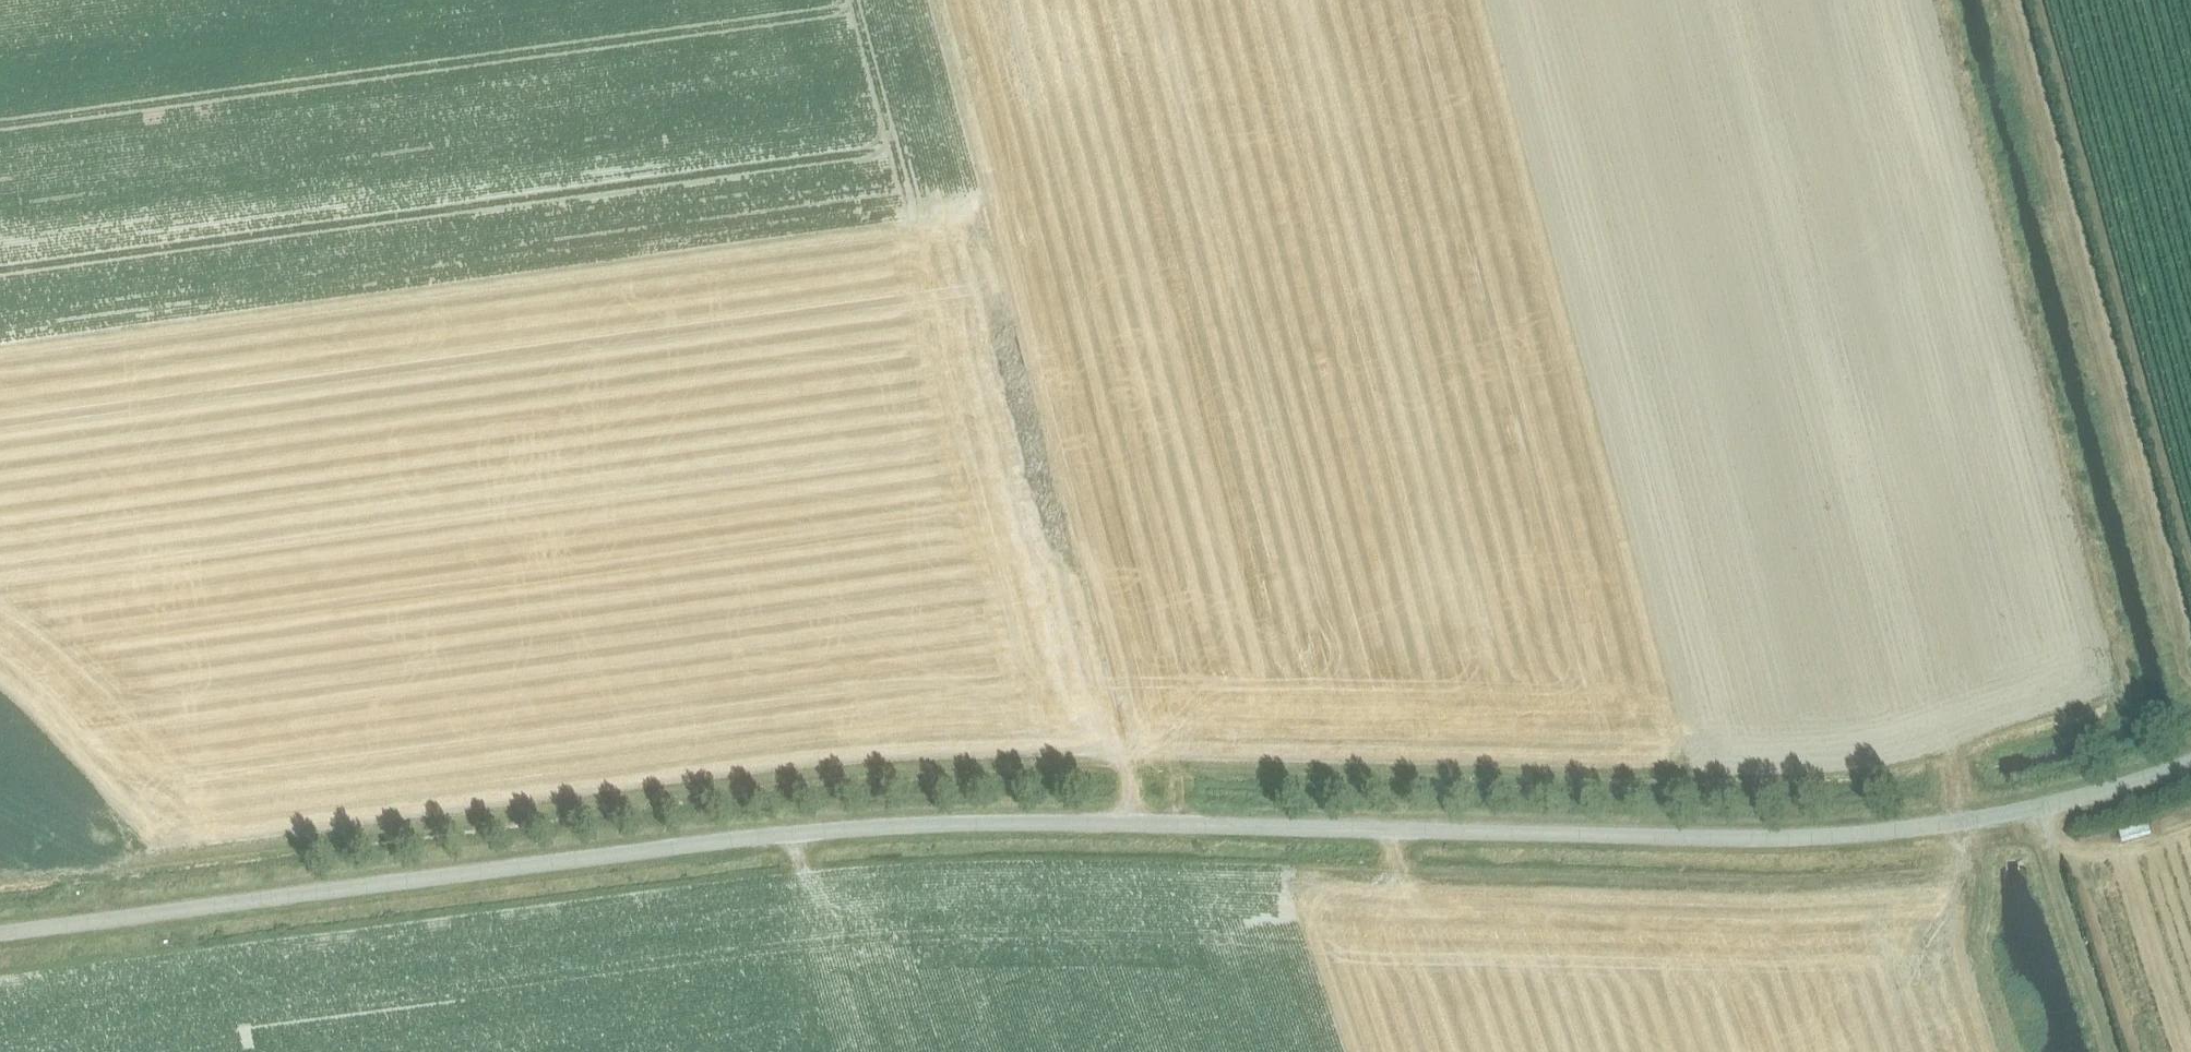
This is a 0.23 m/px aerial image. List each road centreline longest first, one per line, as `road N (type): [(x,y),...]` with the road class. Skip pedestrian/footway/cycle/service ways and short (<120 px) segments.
road 1 (unclassified): [(0,935),(564,861),(1012,824),(1734,841),(1858,837),(2108,795),(2190,764)]

